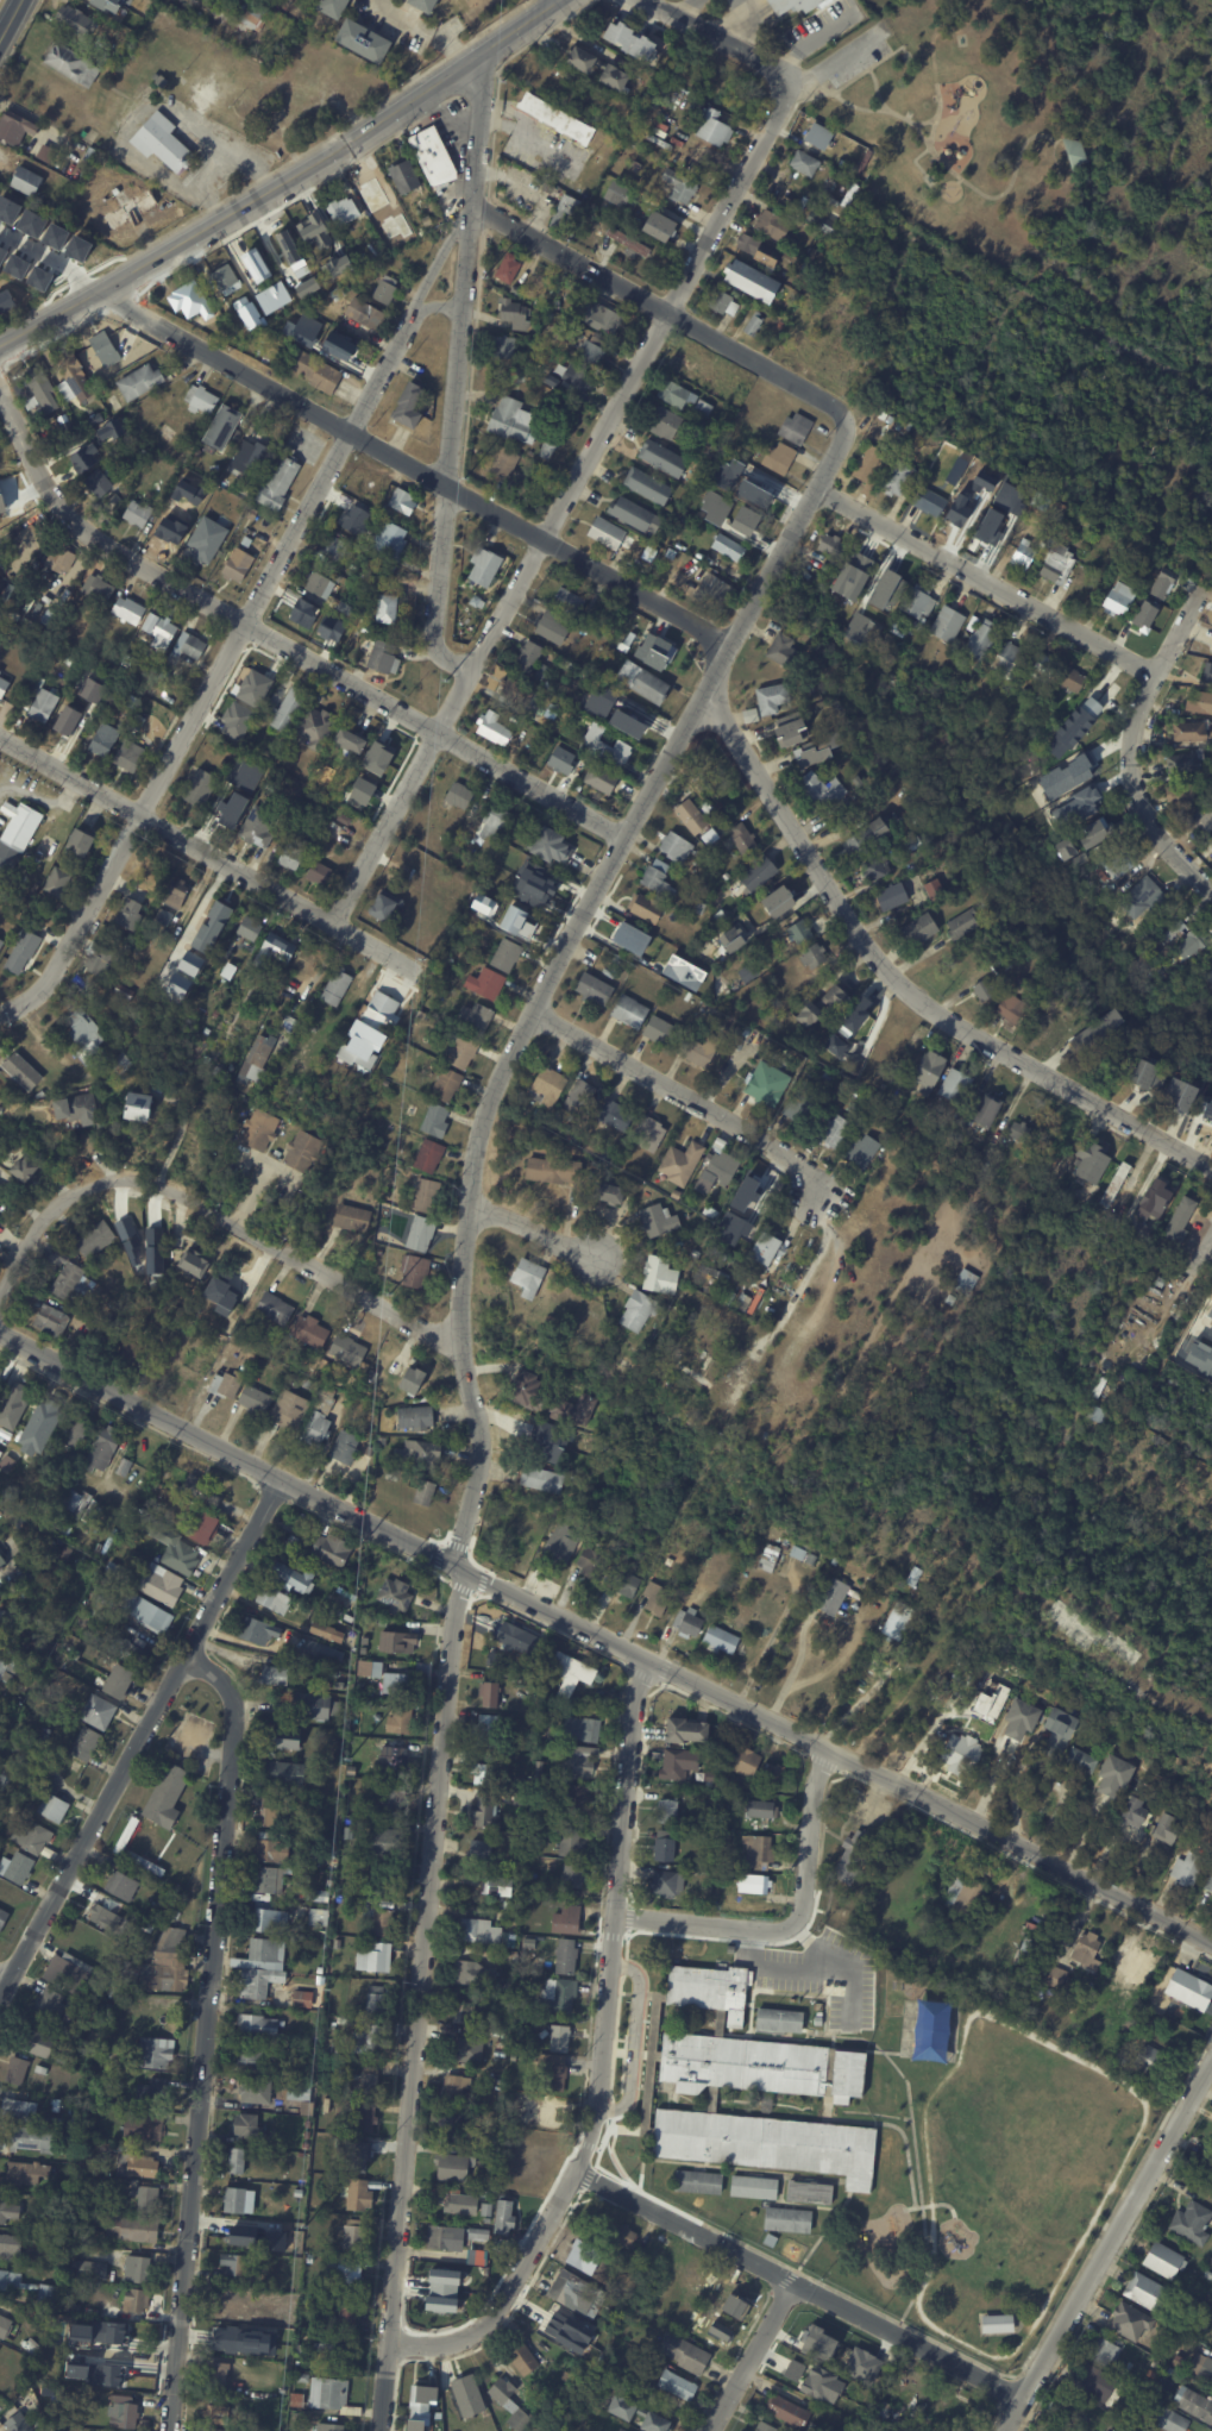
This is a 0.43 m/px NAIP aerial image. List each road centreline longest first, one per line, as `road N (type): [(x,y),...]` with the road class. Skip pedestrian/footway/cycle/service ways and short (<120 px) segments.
road 1 (residential): [(0,1333),(1211,1942)]
road 2 (residential): [(842,418),(843,436),(821,490),(528,1013),(479,1138),(459,1340),(477,1416),(478,1475),(453,1564)]
road 3 (residential): [(333,923),(541,537),(673,314),(781,107),(783,86)]
road 4 (residential): [(381,2430),(454,1618),(473,1573)]
road 5 (residential): [(0,1013),(26,1002),(57,969),(410,317)]
road 6 (residential): [(170,2430),(236,1716),(221,1680),(186,1655)]
road 7 (residential): [(389,2344),(469,2336),(502,2300),(590,2138),(636,1690),(651,1661)]
road 8 (residential): [(0,398),(55,505),(86,533),(623,835)]
road 9 (residential): [(95,296),(728,645)]
road 10 (residential): [(699,697),(885,966),(942,1015),(1211,1169)]
road 11 (tertiary): [(0,349),(329,156),(559,0)]
road 12 (residential): [(0,1994),(281,1478)]
road 13 (residential): [(0,1297),(37,1232),(71,1198),(132,1178),(459,1340)]
road 14 (residential): [(577,2170),(1022,2399)]
road 15 (residential): [(467,671),(437,652),(431,631),(471,203)]
road 16 (residential): [(0,737),(419,971)]
road 17 (residential): [(471,203),(831,402),(842,418)]
road 18 (residential): [(821,490),(1156,675)]
road 19 (residential): [(614,1915),(778,1929),(793,1923),(804,1906),(815,1780),(830,1749)]
road 20 (residential): [(1036,2374),(1211,2061)]
road 21 (residential): [(1211,892),(1149,820),(1133,759),(1156,675),(1202,583)]
road 22 (residential): [(528,1013),(766,1141),(803,1172),(815,1197)]
road 23 (residential): [(709,2430),(792,2282)]
road 24 (residential): [(783,86),(765,62),(645,0)]
road 25 (residential): [(471,203),(484,52)]
road 26 (residential): [(470,1207),(596,1257)]
road 27 (residential): [(471,203),(410,317)]

